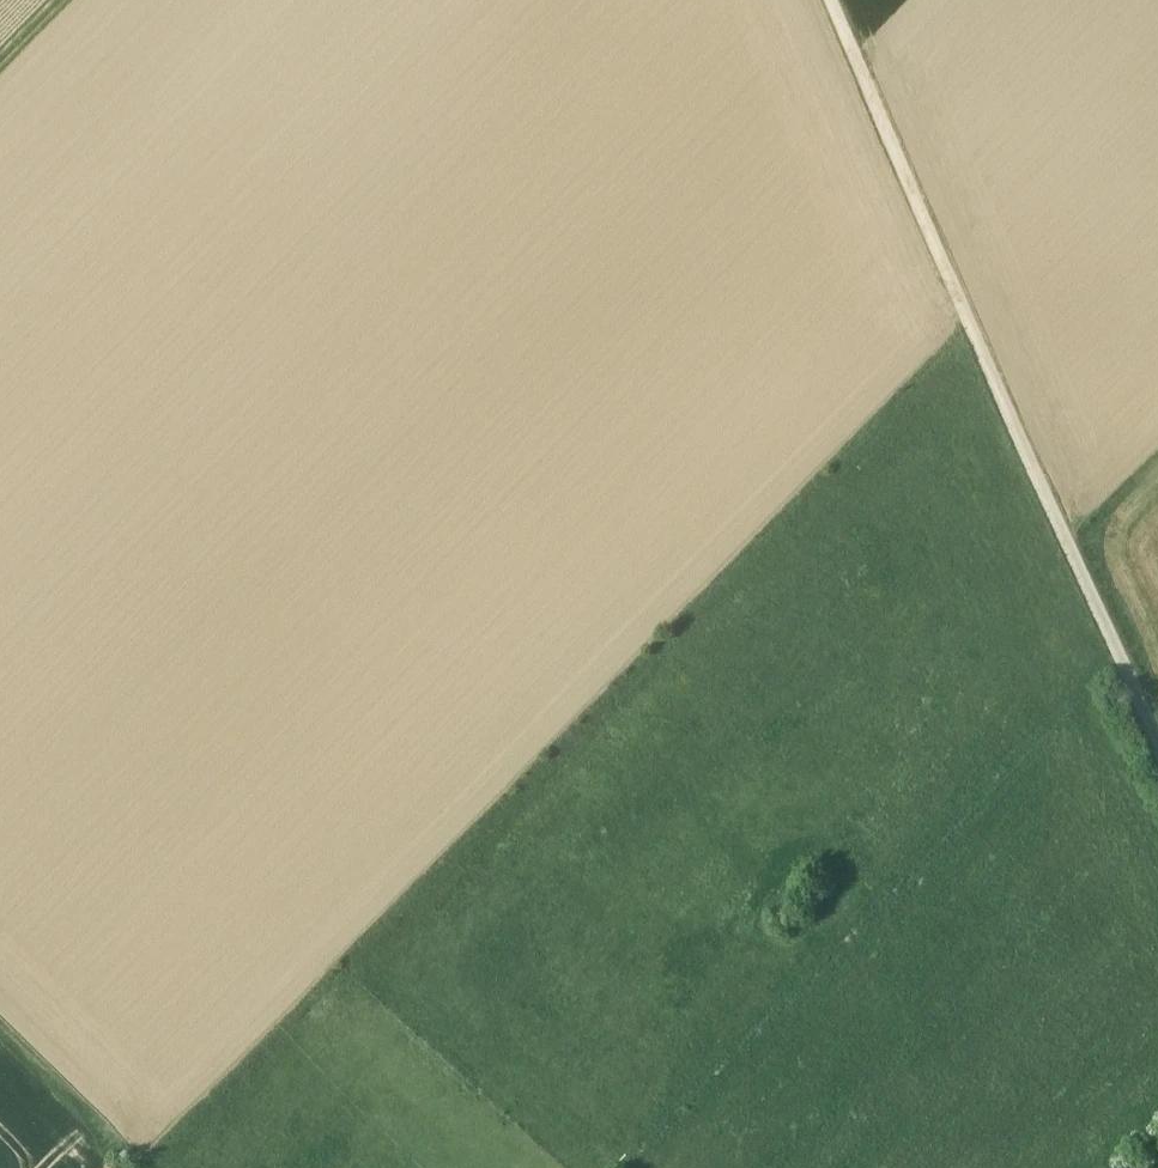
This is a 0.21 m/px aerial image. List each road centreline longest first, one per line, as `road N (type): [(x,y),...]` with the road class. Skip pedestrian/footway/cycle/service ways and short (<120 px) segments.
road 1 (track): [(1157,726),(839,0)]
road 2 (track): [(139,1167),(0,1030)]

